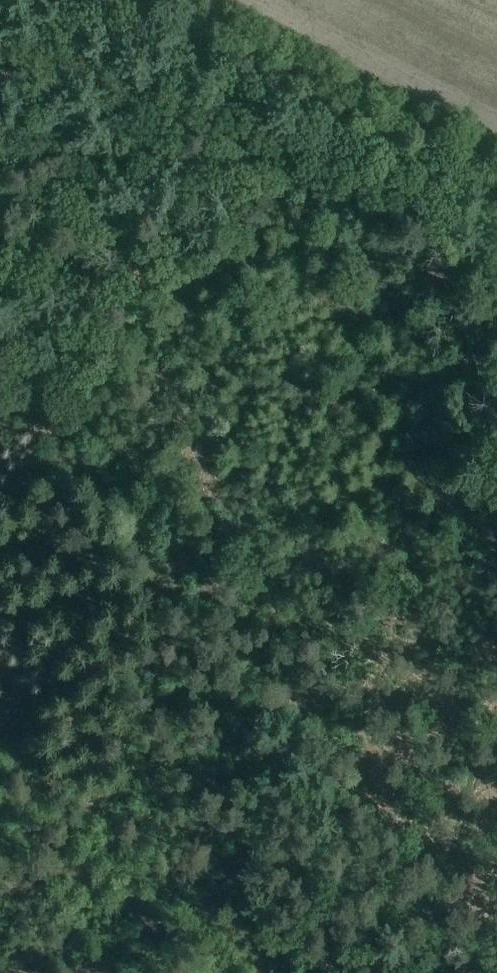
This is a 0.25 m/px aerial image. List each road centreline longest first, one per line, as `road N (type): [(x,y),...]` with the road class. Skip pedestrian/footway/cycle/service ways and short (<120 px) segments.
road 1 (track): [(175,0),(496,163)]

